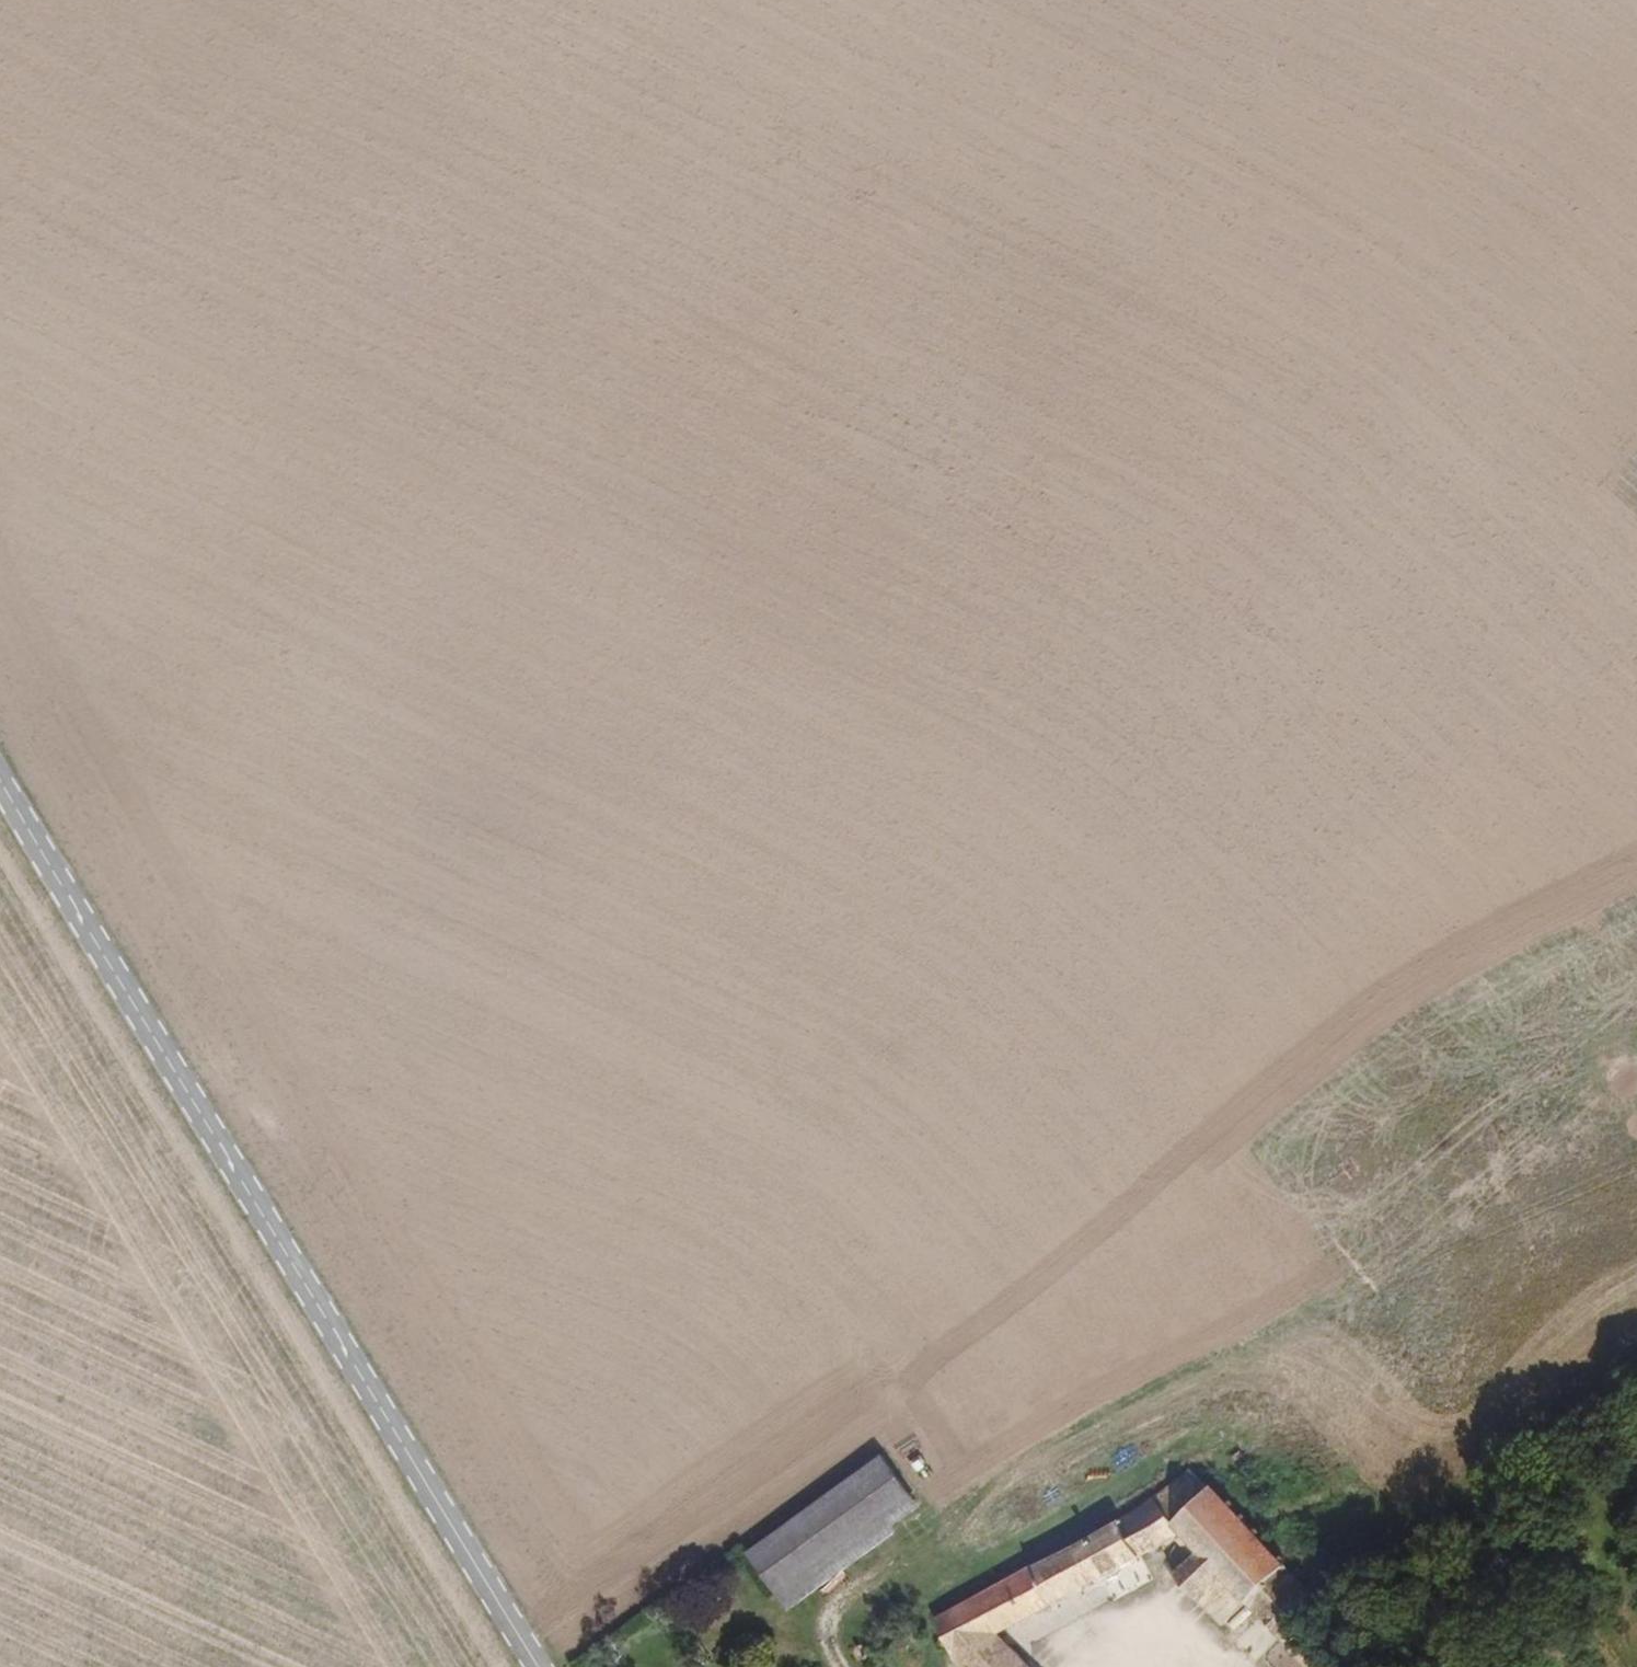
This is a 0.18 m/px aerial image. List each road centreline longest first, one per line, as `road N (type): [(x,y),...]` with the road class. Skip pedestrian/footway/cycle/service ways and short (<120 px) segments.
road 1 (tertiary): [(517,1666),(0,820)]

